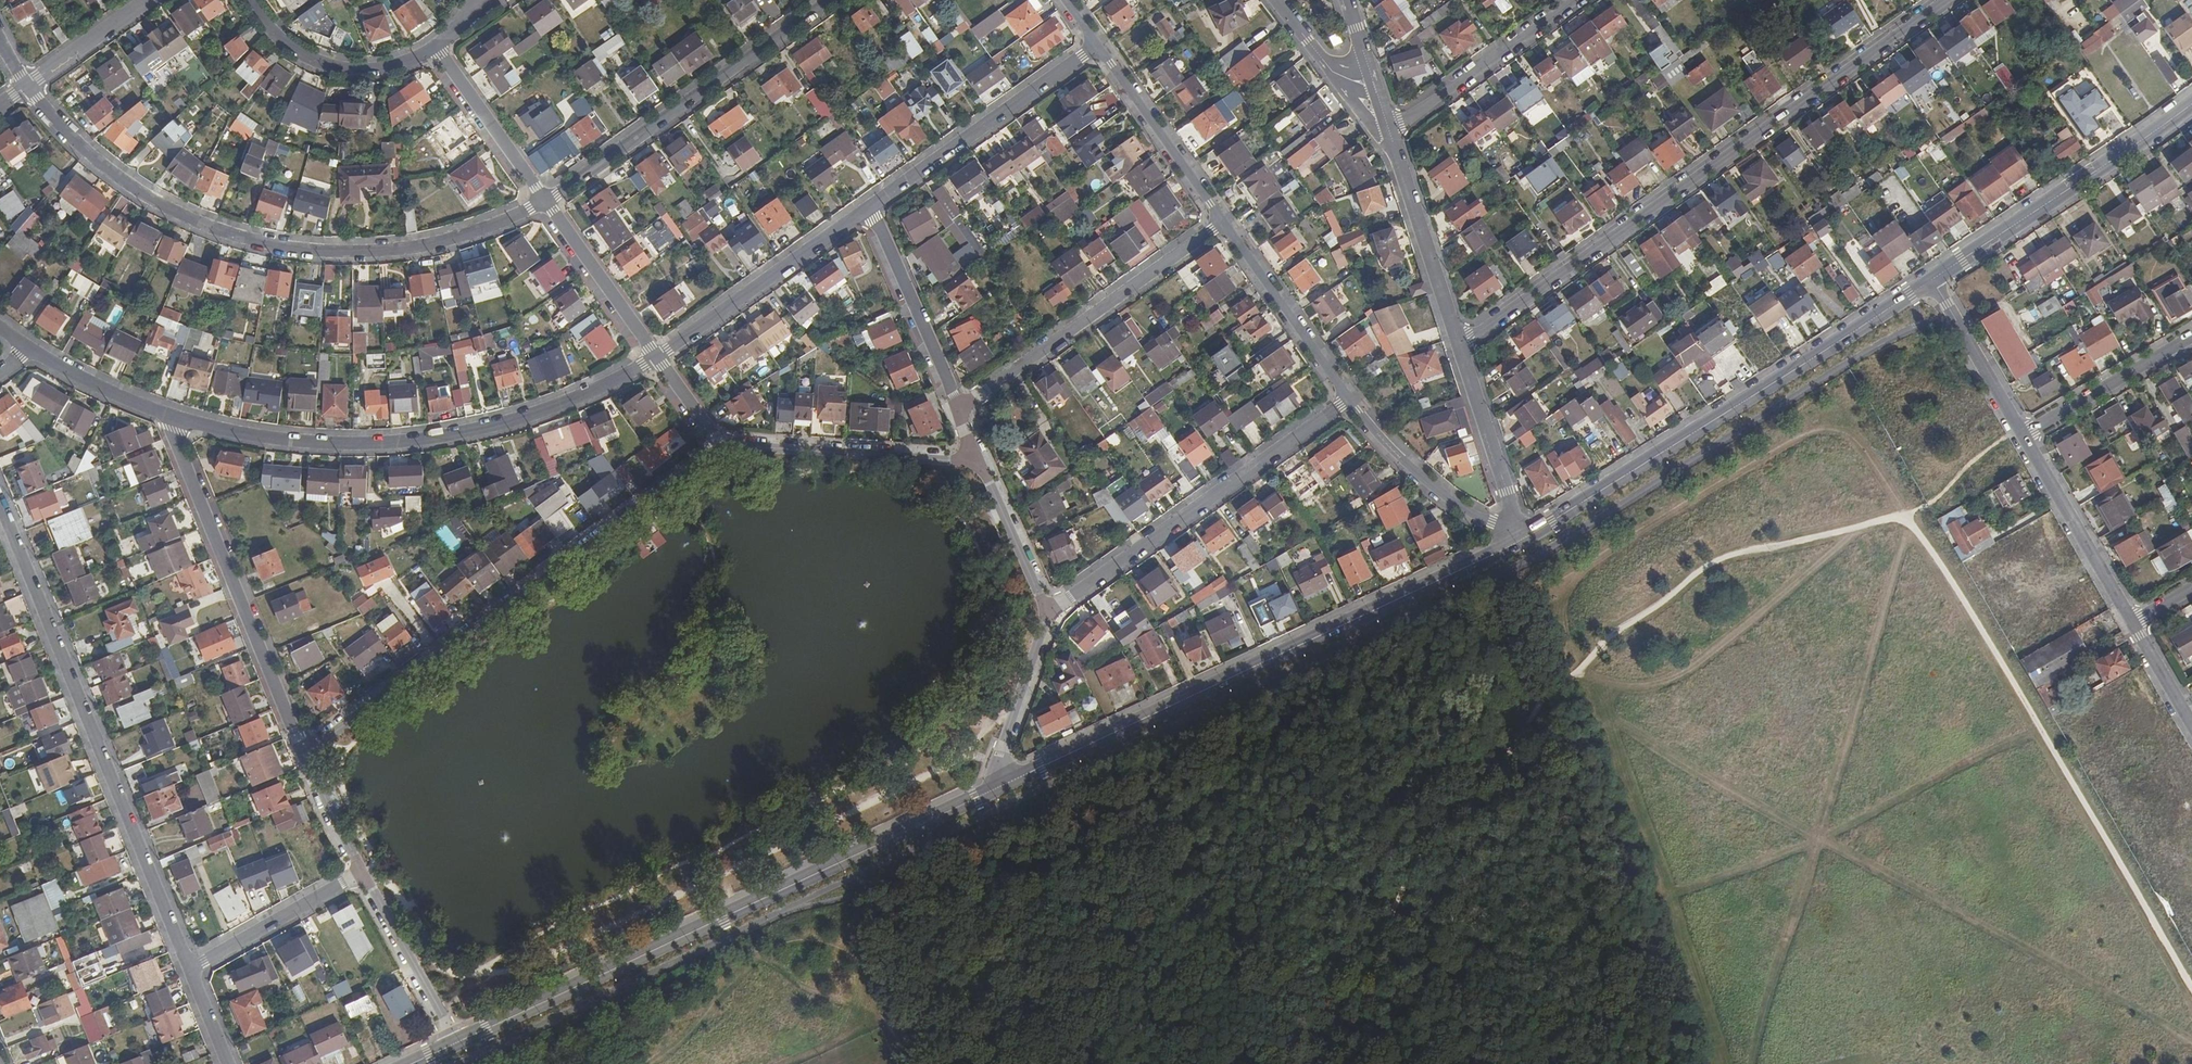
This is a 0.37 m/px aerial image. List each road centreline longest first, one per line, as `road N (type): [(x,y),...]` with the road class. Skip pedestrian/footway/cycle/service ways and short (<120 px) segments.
road 1 (secondary): [(1010,778),(458,1040)]
road 2 (residential): [(1459,346),(1944,0)]
road 3 (residential): [(546,202),(469,236),(385,253),(305,251),(215,232),(141,198),(80,149),(24,89)]
road 4 (secondary): [(1525,536),(1010,778)]
road 5 (residential): [(718,445),(303,752)]
road 6 (residential): [(164,413),(346,446),(451,437),(550,411),(651,354)]
road 7 (unclassified): [(187,968),(0,504)]
road 8 (secondary): [(1934,274),(1525,536)]
road 9 (residential): [(1050,611),(1349,399)]
road 10 (residential): [(303,752),(164,413)]
road 11 (residential): [(829,0),(546,202)]
road 12 (residential): [(958,407),(1221,223)]
road 13 (secondary): [(2191,103),(1934,274)]
road 14 (residential): [(862,201),(1096,45)]
road 15 (residential): [(981,458),(718,445)]
road 16 (residential): [(651,354),(862,201)]
road 17 (residential): [(862,201),(958,407)]
road 18 (residential): [(1525,536),(1463,509),(1414,472),(1349,399)]
road 19 (residential): [(1575,0),(1391,132)]
road 20 (residential): [(1459,346),(1391,132)]
road 21 (unclassified): [(438,48),(382,69),(345,69),(287,45),(250,0)]
road 22 (residential): [(1349,399),(1221,223)]
road 23 (unclassified): [(2129,622),(2023,432)]
road 24 (residential): [(1221,223),(1096,45)]
road 25 (residential): [(365,874),(187,968)]
road 26 (residential): [(1525,536),(1459,346)]
road 27 (residential): [(2191,334),(2023,432)]
road 28 (residential): [(458,1040),(365,874)]
road 29 (unclassified): [(438,48),(546,202)]
road 30 (unclassified): [(546,202),(651,354)]
road 31 (unclassified): [(2023,432),(1934,274)]
road 32 (residential): [(1050,611),(1002,747),(1010,778)]
road 33 (residential): [(981,458),(1050,611)]
road 34 (residential): [(22,346),(96,388),(164,413)]
road 35 (unclassified): [(24,89),(149,0)]
road 36 (residential): [(365,874),(303,752)]
road 37 (residential): [(1274,0),(1324,63),(1375,87)]
road 38 (unclassified): [(2191,730),(2129,622)]

